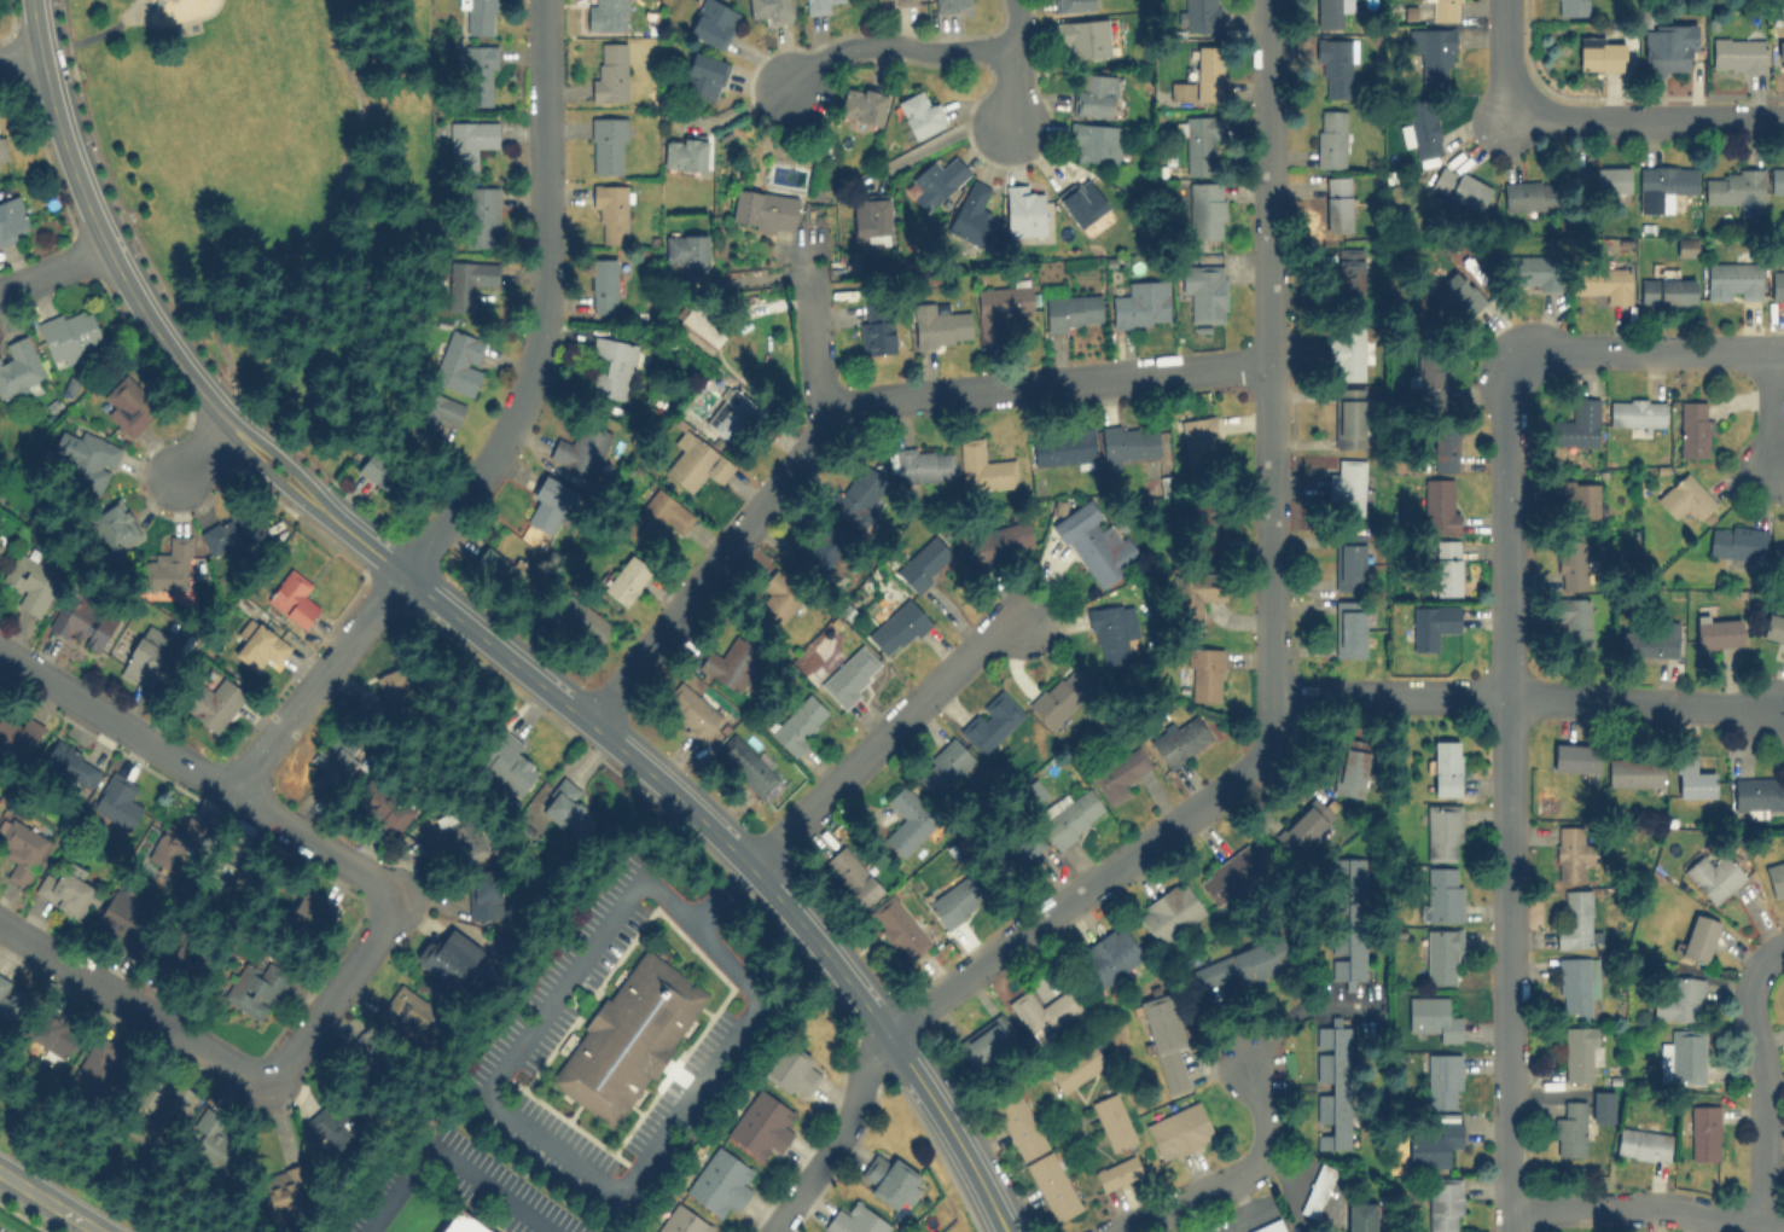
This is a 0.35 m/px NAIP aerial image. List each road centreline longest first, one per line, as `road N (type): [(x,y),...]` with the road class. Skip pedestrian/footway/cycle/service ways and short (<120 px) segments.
road 1 (tertiary): [(1003,1231),(935,1100),(842,971),(750,866),(400,577)]
road 2 (residential): [(1509,1231),(1503,407),(1511,362)]
road 3 (tertiary): [(400,577),(228,428),(149,326),(63,152),(28,0)]
road 4 (residential): [(400,577),(481,477),(518,409),(542,322),(541,0)]
road 5 (residential): [(400,901),(262,1088),(0,927)]
road 6 (residential): [(1273,696),(1271,169)]
road 7 (residential): [(0,654),(400,901)]
road 8 (residential): [(823,411),(1273,370)]
road 9 (residential): [(1236,783),(885,1031)]
road 10 (residential): [(583,723),(823,411)]
road 11 (residential): [(750,866),(971,655),(1028,617)]
road 12 (residential): [(227,794),(400,577)]
road 13 (residential): [(1509,1205),(1680,1207),(1783,1230)]
road 14 (residential): [(1511,362),(1562,349),(1783,351)]
road 15 (residential): [(1512,110),(1571,121),(1783,121)]
road 16 (residential): [(1506,699),(1766,710)]
road 17 (residential): [(1760,1230),(1768,1094),(1748,1009),(1753,975)]
road 18 (residential): [(1126,1231),(1238,1179),(1262,1157),(1261,1100),(1247,1067)]
road 19 (residential): [(1021,47),(849,47),(815,63),(791,87)]
road 20 (residential): [(1273,696),(1506,699)]
road 21 (residential): [(885,1031),(848,1120),(771,1231)]
road 22 (residential): [(823,411),(807,325),(803,239)]
road 23 (residential): [(1271,169),(1268,0)]
road 24 (residential): [(1011,129),(1021,47),(1015,0)]

